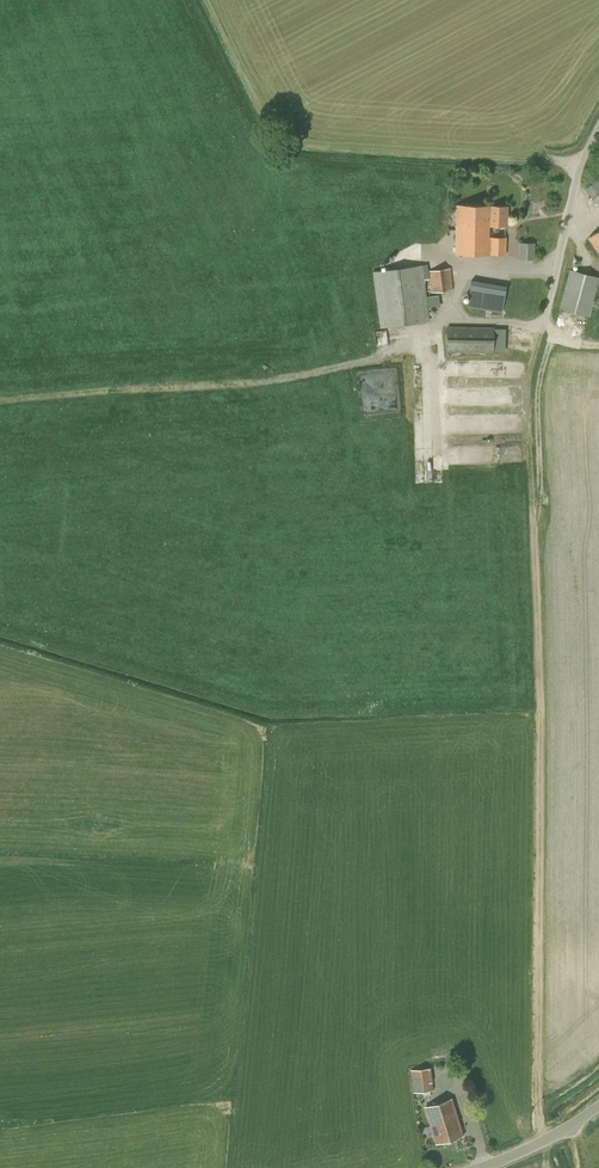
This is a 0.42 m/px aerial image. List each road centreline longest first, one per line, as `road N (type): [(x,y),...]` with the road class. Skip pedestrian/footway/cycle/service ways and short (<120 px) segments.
road 1 (track): [(541,1144),(530,468),(531,389),(544,325)]
road 2 (unclassified): [(544,325),(581,161),(598,127)]
road 3 (unclassified): [(483,1167),(598,1108)]

